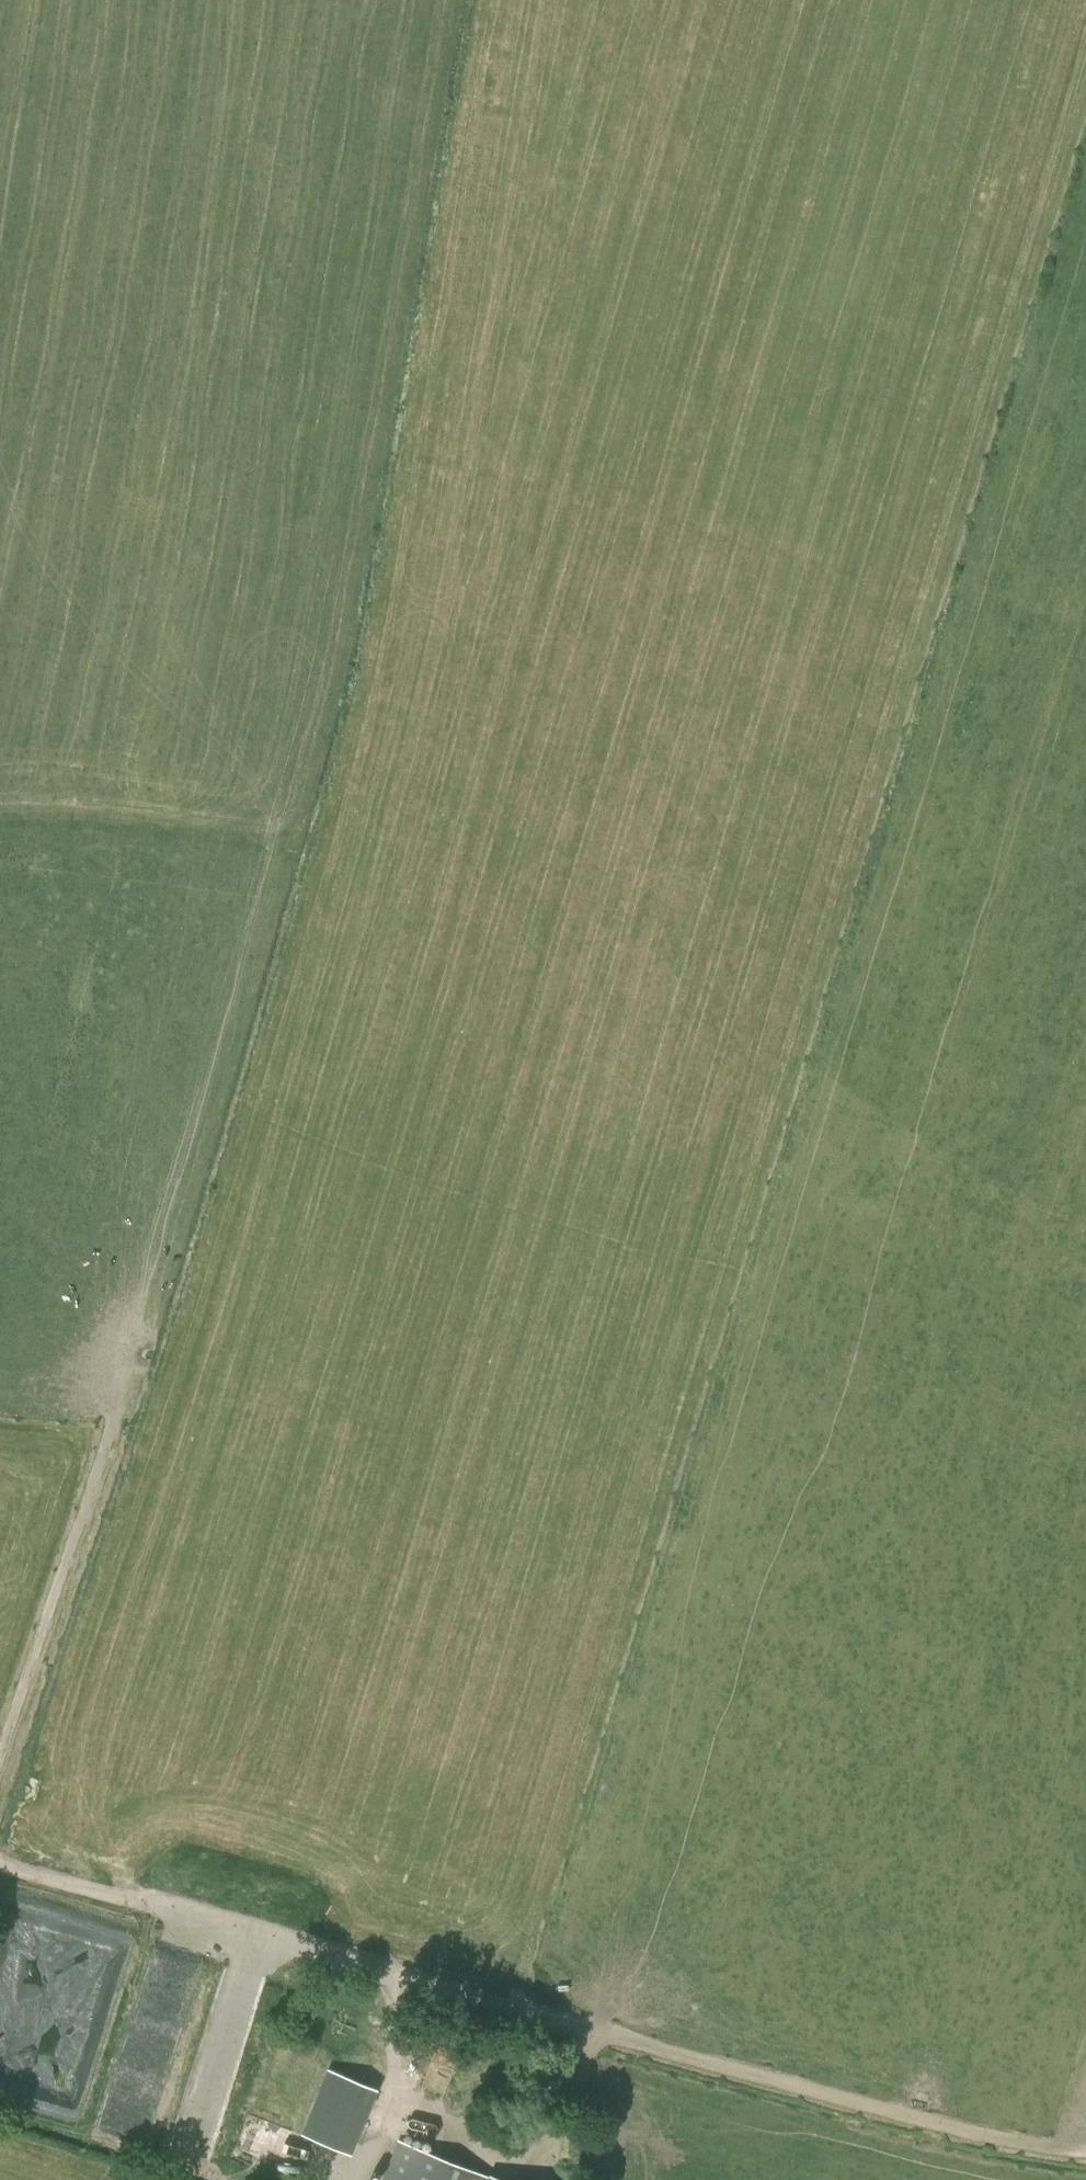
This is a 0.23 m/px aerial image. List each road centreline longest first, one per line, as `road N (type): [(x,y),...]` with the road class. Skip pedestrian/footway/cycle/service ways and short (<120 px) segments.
road 1 (track): [(1085,2150),(1000,2138),(640,2043),(0,1861)]
road 2 (track): [(0,1754),(111,1431)]

